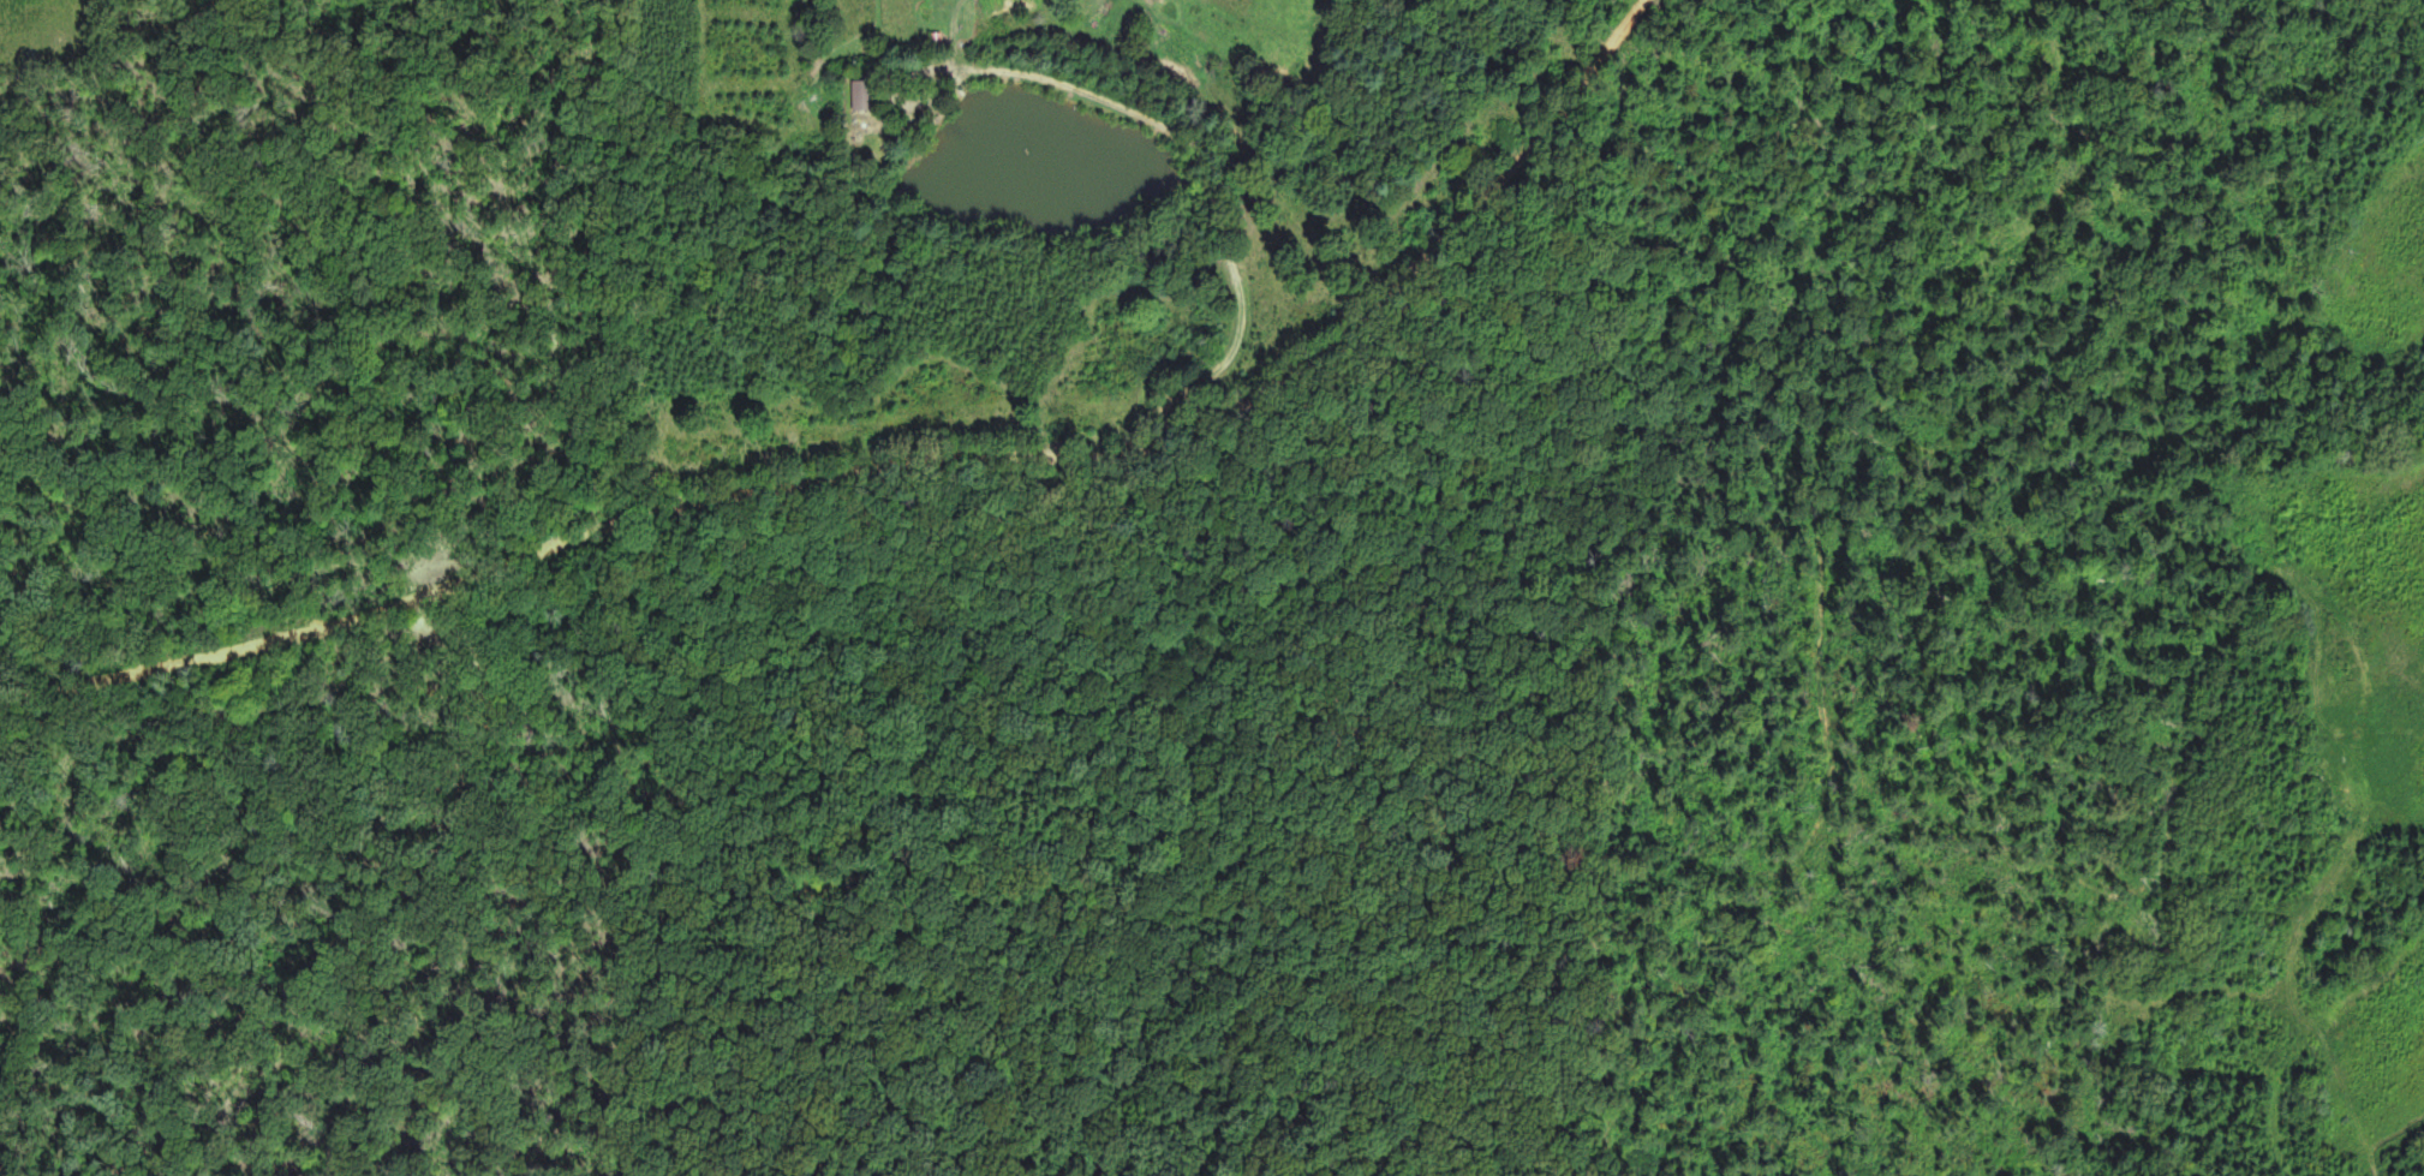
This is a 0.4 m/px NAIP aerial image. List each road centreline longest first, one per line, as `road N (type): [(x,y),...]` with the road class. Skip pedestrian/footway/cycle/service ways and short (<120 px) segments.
road 1 (residential): [(0,698),(309,635),(677,500),(929,449),(1130,446),(1196,422),(1367,323),(1523,162),(1649,0)]

